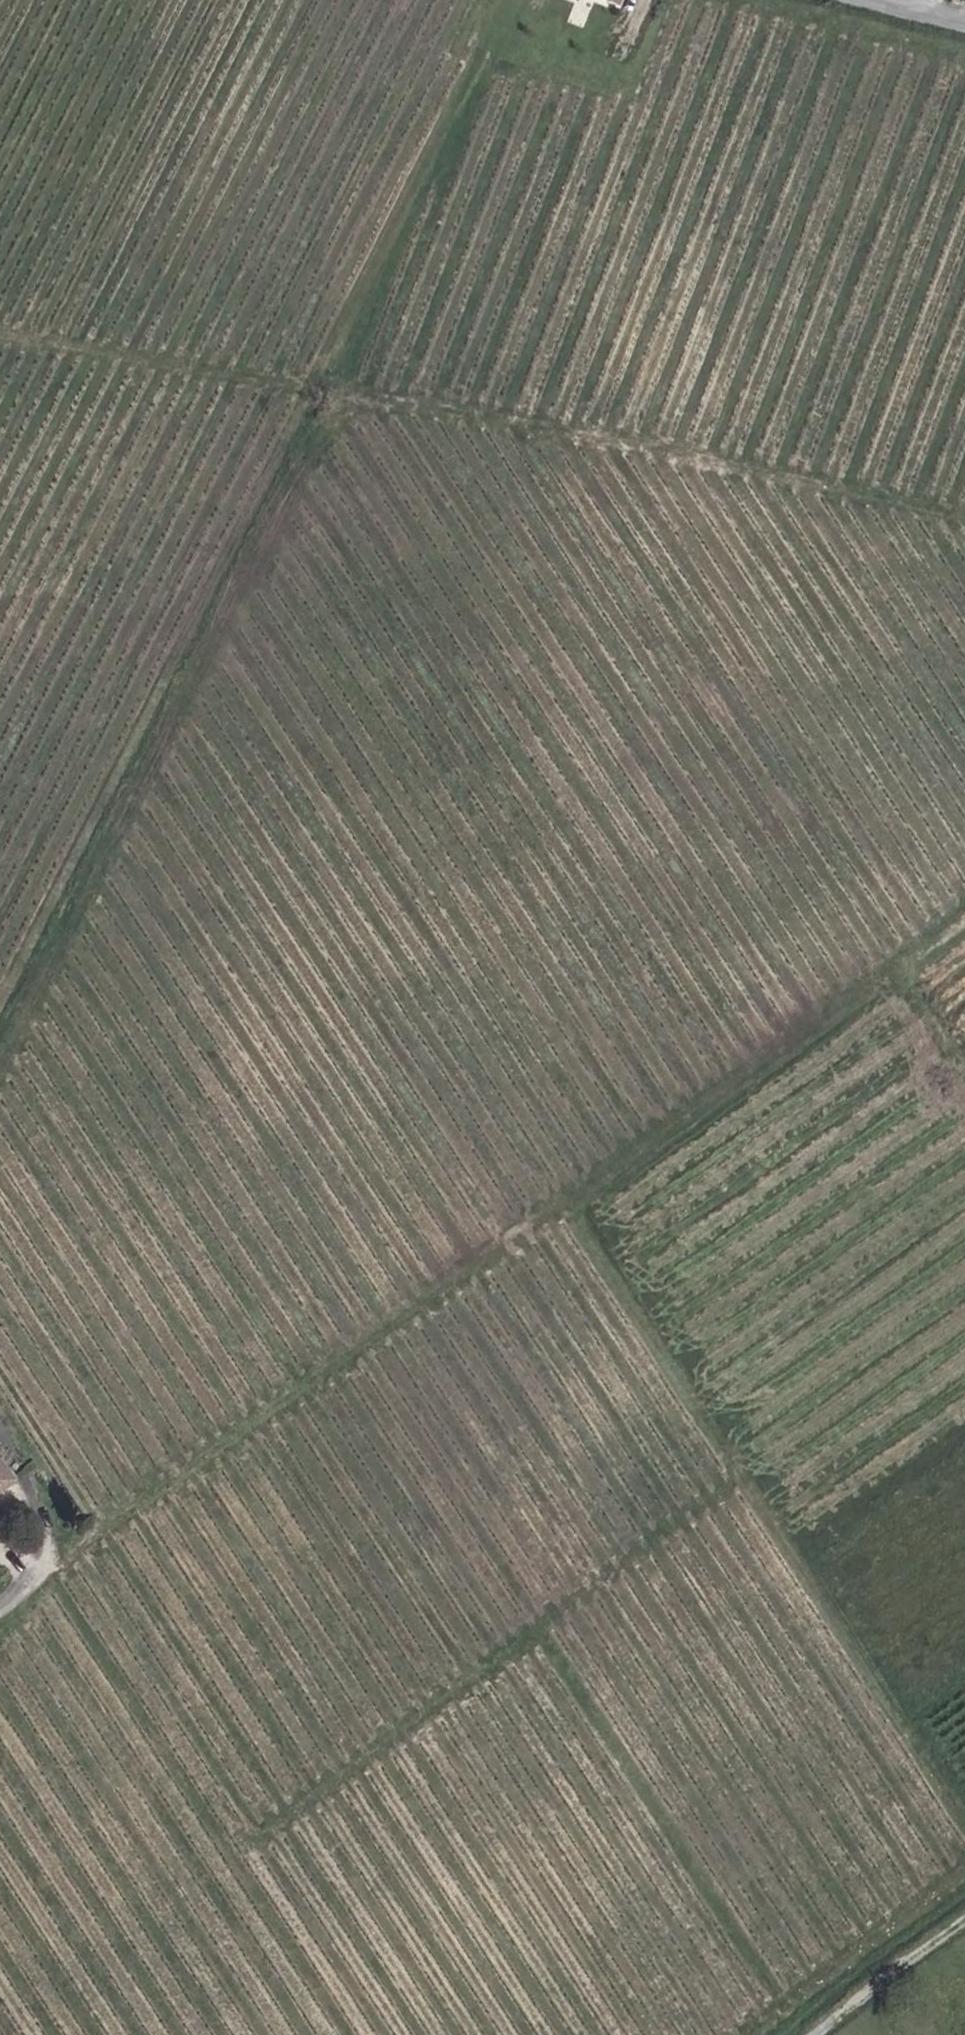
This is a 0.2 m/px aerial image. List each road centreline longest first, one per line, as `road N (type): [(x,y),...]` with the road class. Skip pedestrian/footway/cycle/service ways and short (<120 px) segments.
road 1 (track): [(0,1607),(42,1573),(50,1524),(0,1428)]
road 2 (track): [(809,2034),(964,1914)]

